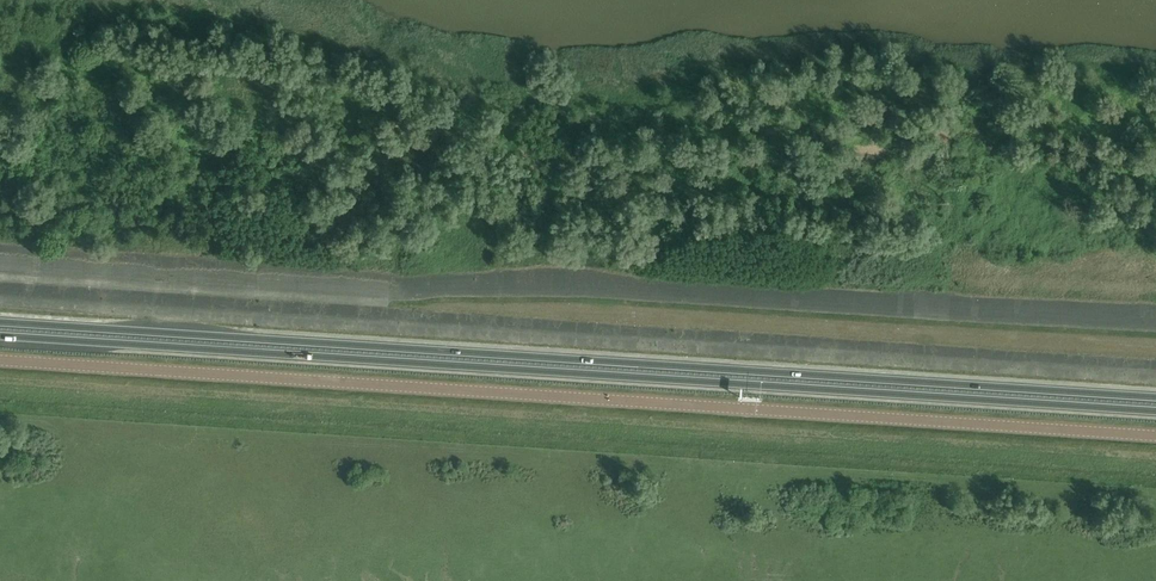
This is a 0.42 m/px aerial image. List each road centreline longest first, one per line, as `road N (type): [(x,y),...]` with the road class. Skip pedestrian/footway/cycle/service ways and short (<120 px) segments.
road 1 (tertiary): [(1155,436),(0,360)]
road 2 (trunk): [(0,336),(1155,411)]
road 3 (trunk): [(1155,400),(0,325)]

